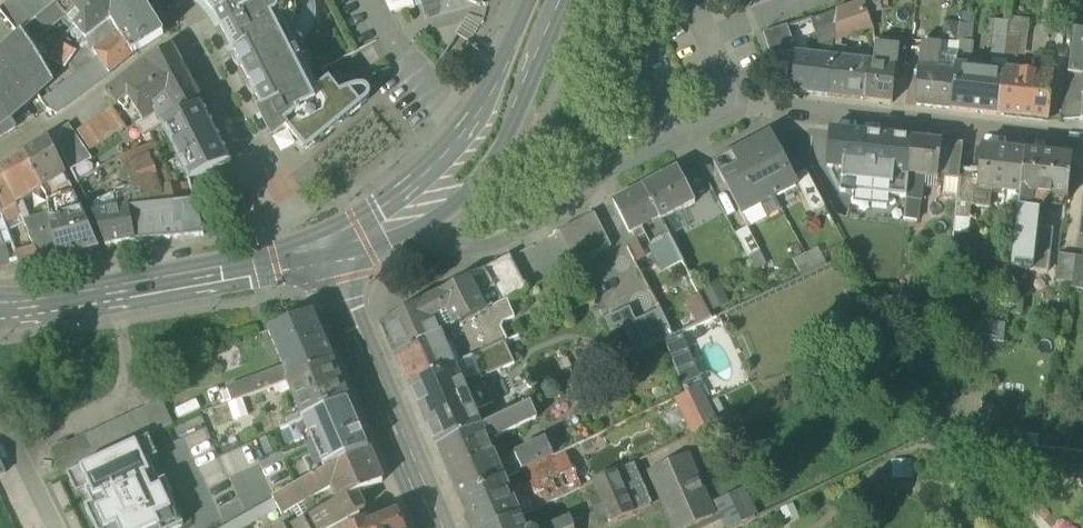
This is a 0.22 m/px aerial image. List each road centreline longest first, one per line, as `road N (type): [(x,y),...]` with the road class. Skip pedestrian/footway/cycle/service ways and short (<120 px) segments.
road 1 (residential): [(748,122),(784,108),(1082,140)]
road 2 (secondary): [(318,262),(98,304),(0,311)]
road 3 (secondary): [(318,262),(433,527)]
road 4 (secondary): [(550,0),(479,152),(399,222)]
road 5 (residential): [(399,222),(494,256),(629,177)]
road 6 (residential): [(0,157),(165,43)]
road 7 (residential): [(748,122),(629,177)]

